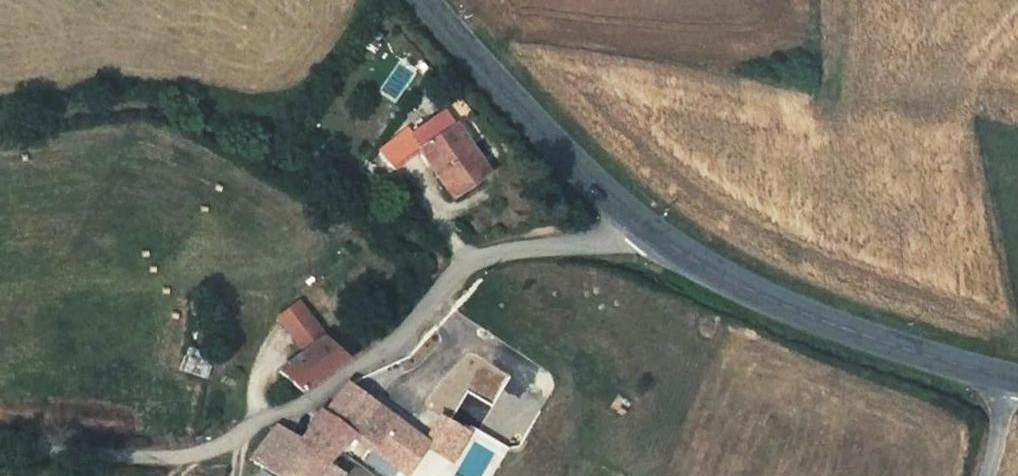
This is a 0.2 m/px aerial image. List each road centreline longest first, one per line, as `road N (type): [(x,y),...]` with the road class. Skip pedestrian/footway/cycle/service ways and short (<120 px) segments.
road 1 (unclassified): [(636,223),(622,240),(462,261),(407,333),(306,403),(194,456),(0,445)]
road 2 (tertiary): [(1009,380),(814,323),(685,260),(636,223)]
road 3 (tertiary): [(636,223),(596,192),(416,0)]

